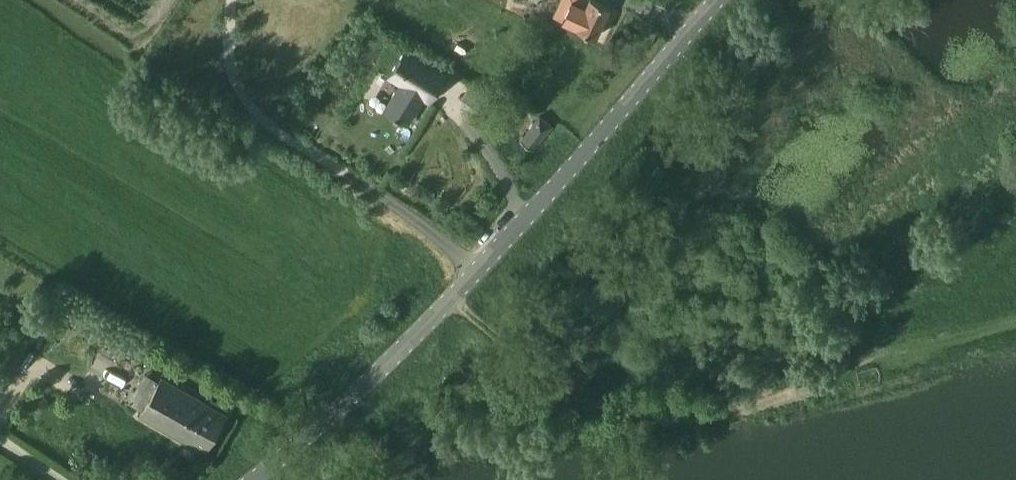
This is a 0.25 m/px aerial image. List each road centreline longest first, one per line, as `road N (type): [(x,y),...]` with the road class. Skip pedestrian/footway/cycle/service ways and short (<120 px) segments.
road 1 (tertiary): [(252,479),(419,331),(718,0)]

